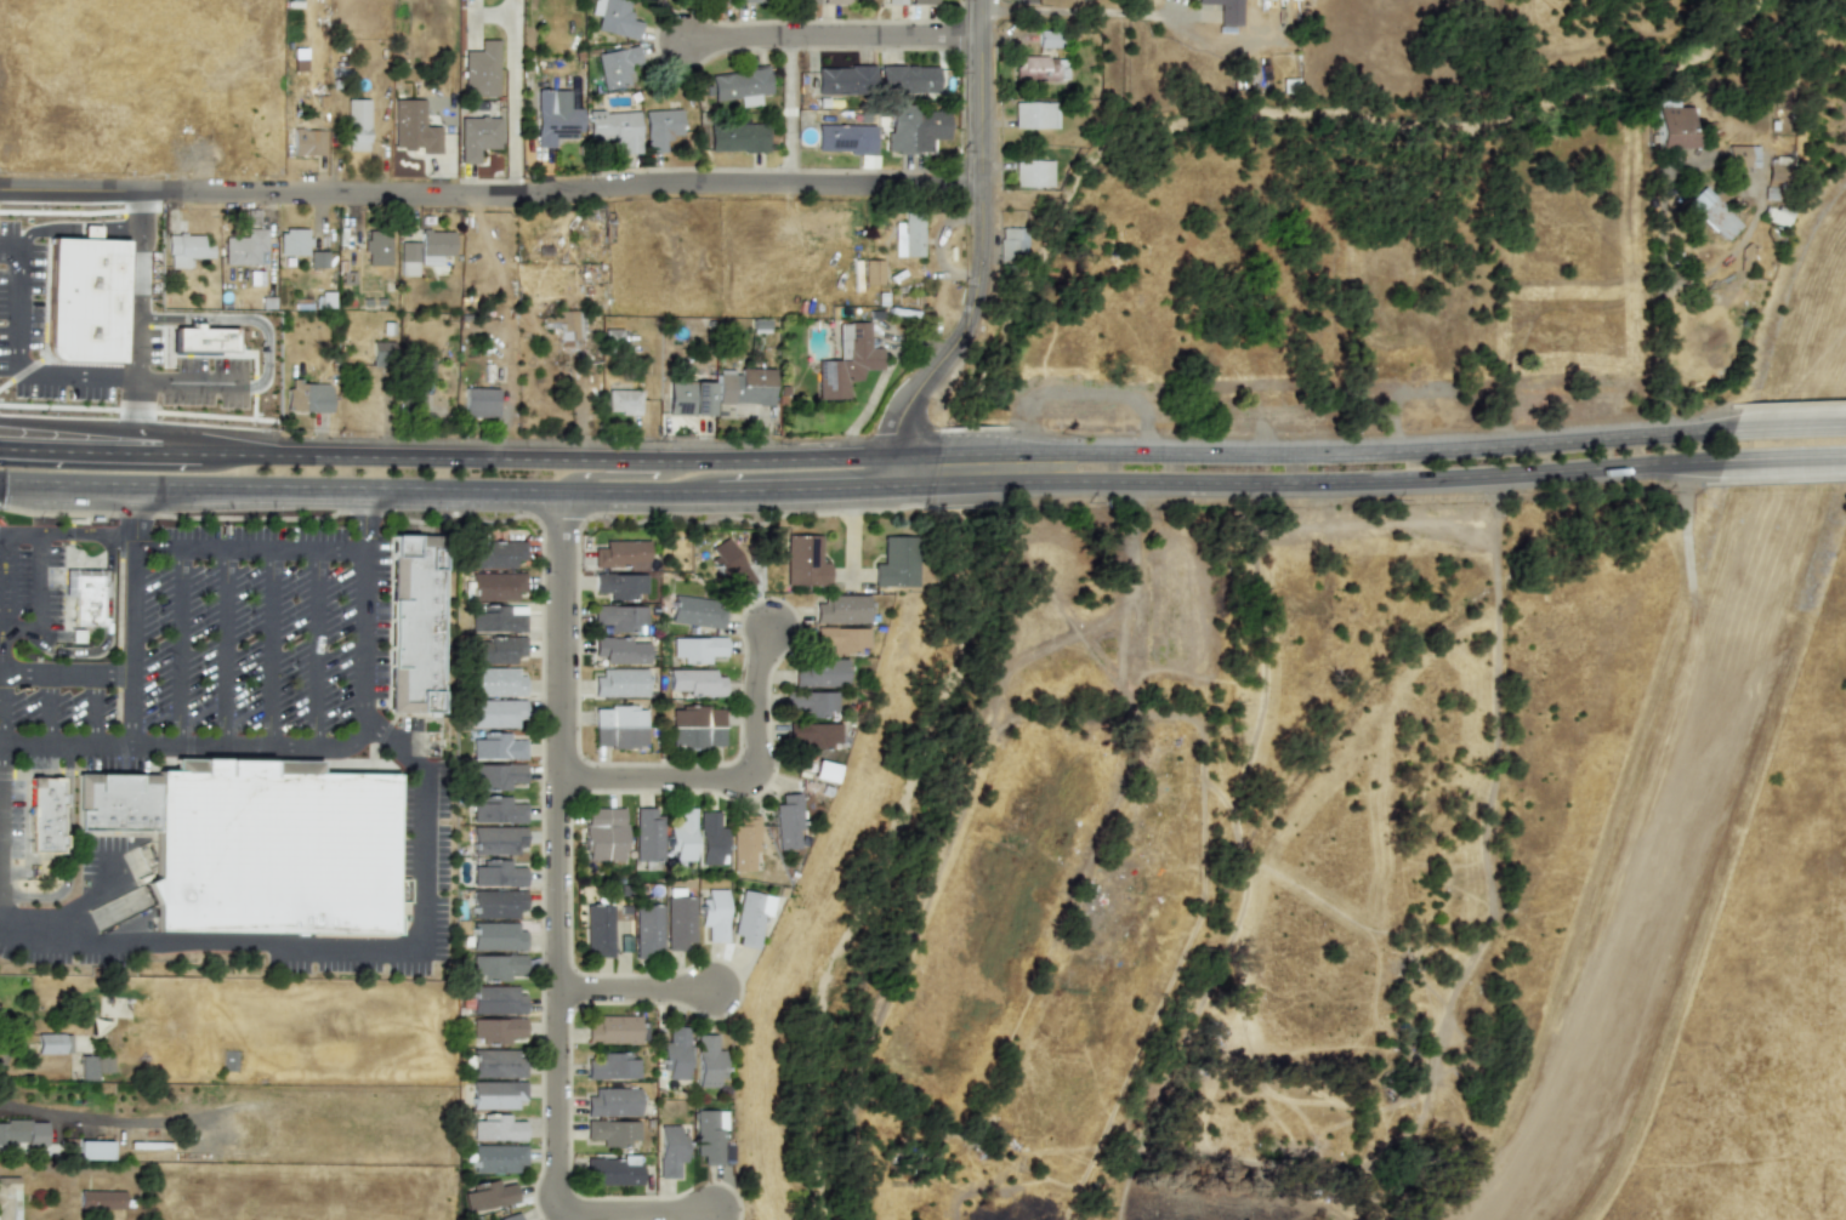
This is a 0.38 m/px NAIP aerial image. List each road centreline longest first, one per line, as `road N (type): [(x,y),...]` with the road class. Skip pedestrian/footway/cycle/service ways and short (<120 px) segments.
road 1 (residential): [(0,195),(465,200),(635,187),(983,190)]
road 2 (track): [(1123,1219),(1132,1170),(1214,986),(1244,893),(1236,821),(1261,671),(1261,621),(1234,481)]
road 3 (primary): [(1732,429),(1367,454),(992,454)]
road 4 (primary): [(988,481),(1333,481),(1723,460)]
road 5 (primary): [(0,478),(717,490)]
road 6 (primary): [(894,455),(694,461),(200,455)]
road 7 (residential): [(896,484),(893,435),(902,412),(961,347),(977,308),(984,0)]
road 8 (residential): [(562,489),(556,987)]
road 9 (residential): [(1511,940),(1506,474)]
road 10 (residential): [(556,987),(551,1204),(561,1218),(720,1215)]
road 11 (residential): [(557,776),(749,779),(756,757),(755,669),(768,627)]
road 12 (residential): [(984,38),(682,44)]
road 13 (primary): [(717,490),(896,484)]
road 14 (residential): [(556,987),(718,991)]
road 15 (primary): [(160,454),(0,448)]
road 16 (primary): [(1723,460),(1845,454)]
road 17 (primary): [(676,461),(581,473),(562,489)]

